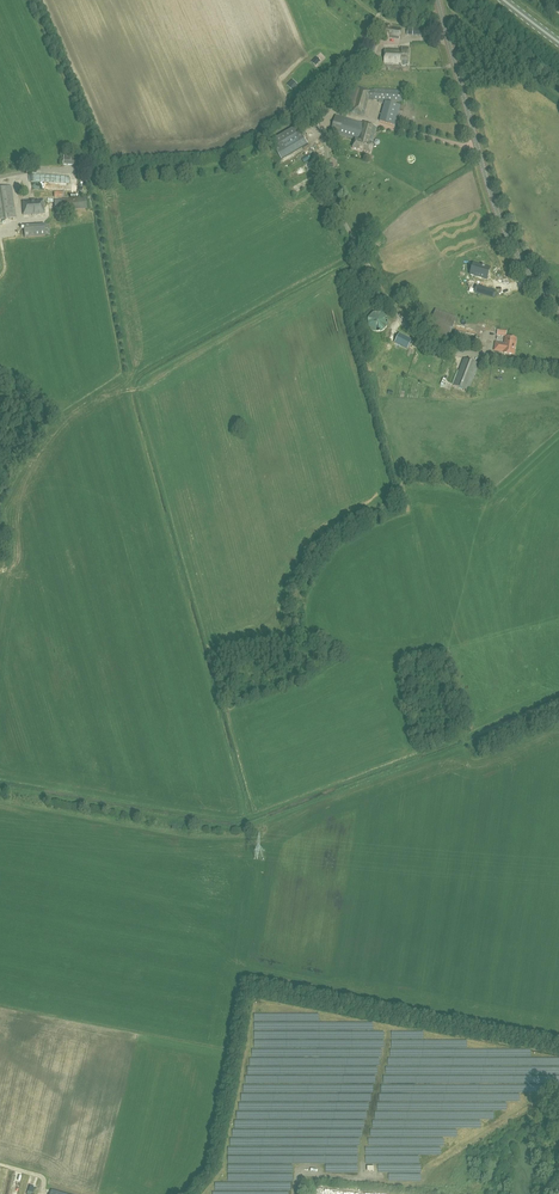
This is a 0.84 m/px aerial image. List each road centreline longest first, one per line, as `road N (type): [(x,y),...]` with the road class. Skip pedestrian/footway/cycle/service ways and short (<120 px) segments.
road 1 (track): [(92,172),(174,169),(244,152),(326,101),(375,21)]
road 2 (secondary): [(558,312),(498,216),(436,0)]

